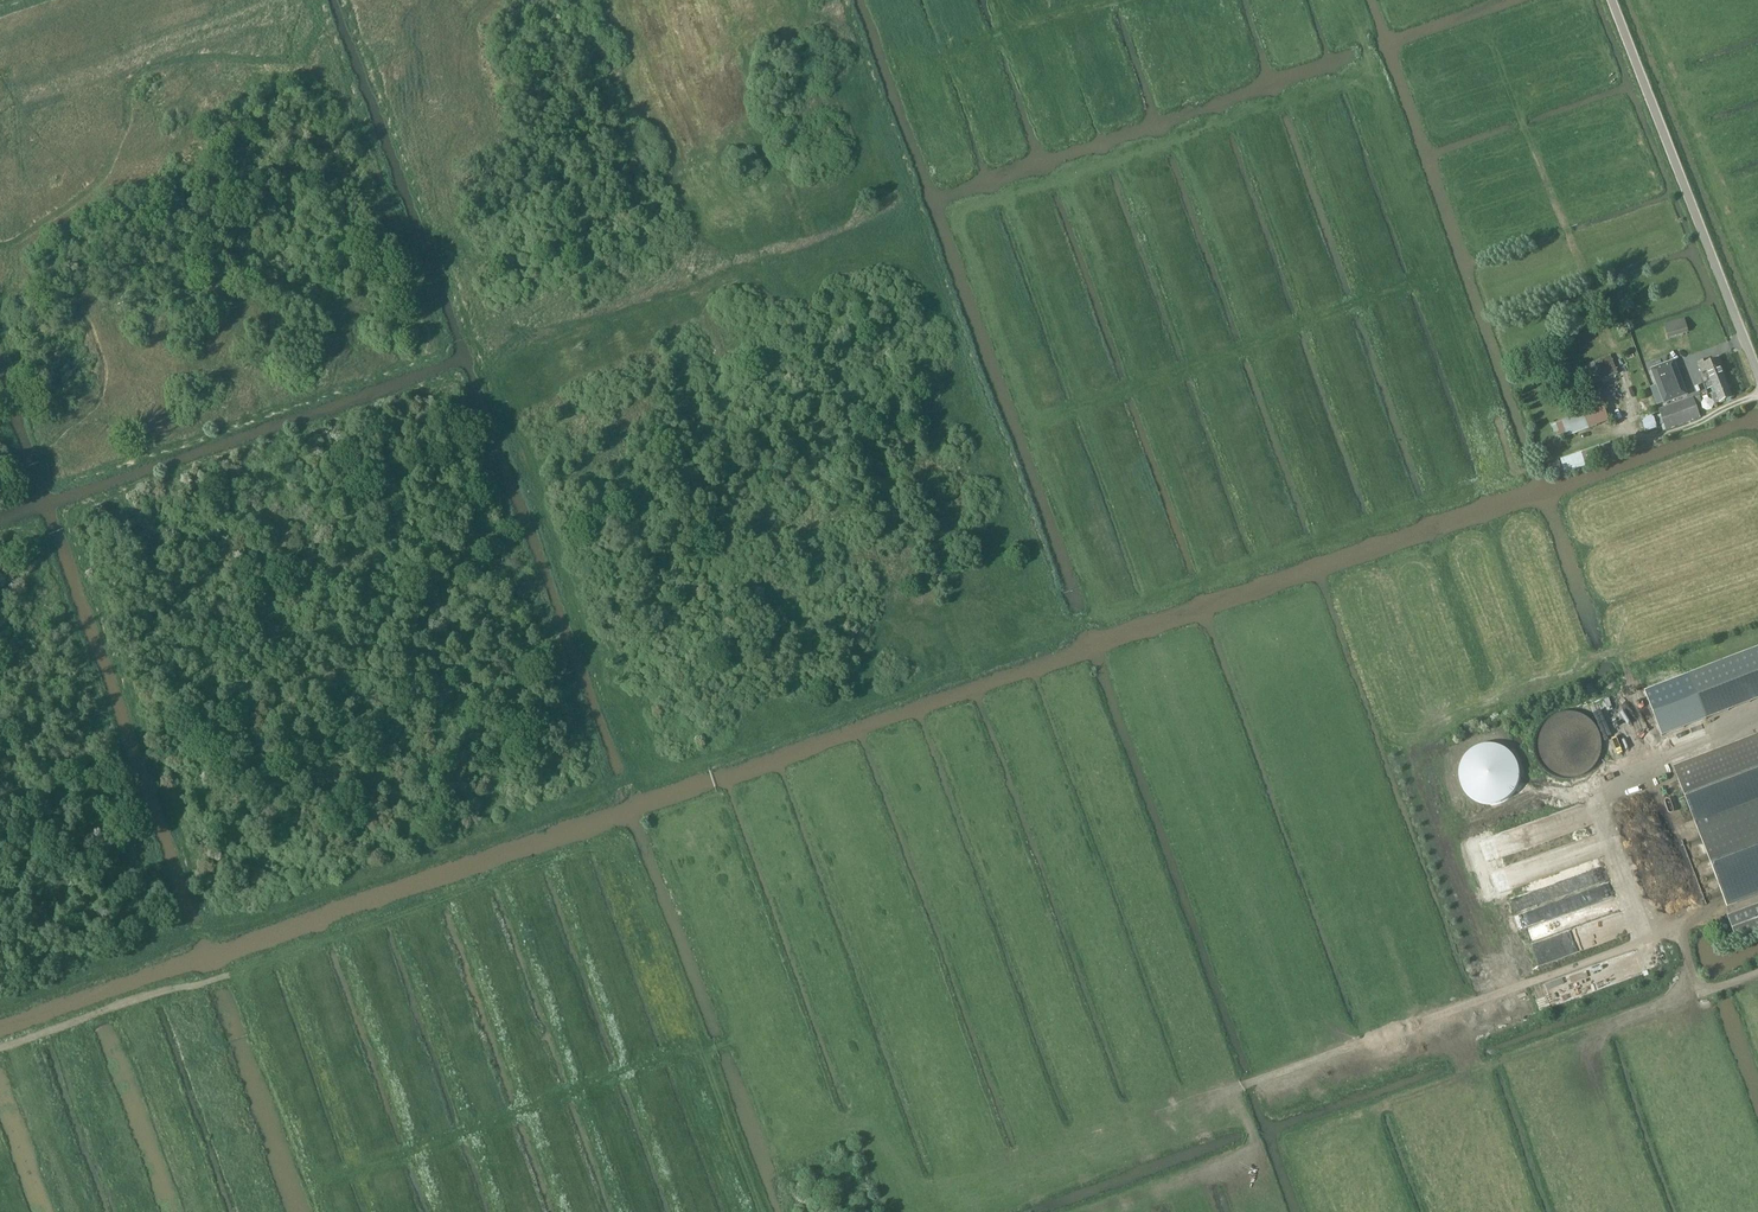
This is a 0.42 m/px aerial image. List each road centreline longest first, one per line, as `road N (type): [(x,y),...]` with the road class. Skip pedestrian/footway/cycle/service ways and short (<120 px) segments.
road 1 (track): [(1263,1159),(1237,1088),(1678,930),(1703,991),(1757,973)]
road 2 (track): [(343,1177),(705,1048),(765,1211)]
road 3 (unclassified): [(1757,372),(1614,0)]
road 4 (track): [(0,1048),(230,973)]

